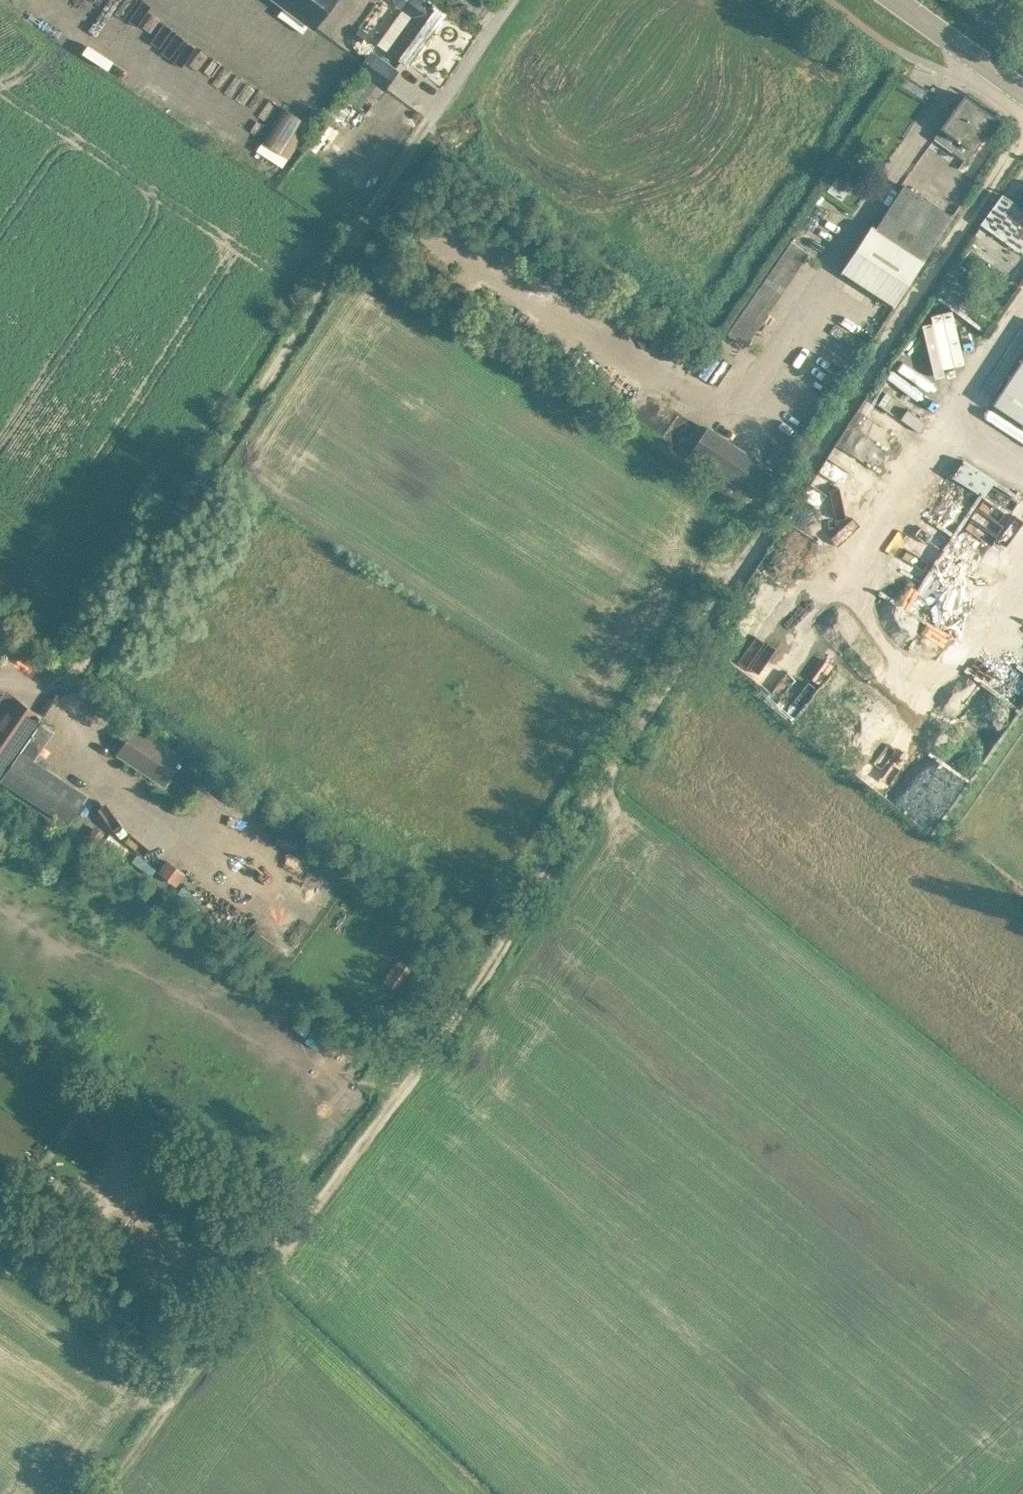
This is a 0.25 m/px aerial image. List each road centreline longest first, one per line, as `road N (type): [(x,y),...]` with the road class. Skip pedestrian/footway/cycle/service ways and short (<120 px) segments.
road 1 (tertiary): [(1022,91),(900,0)]

